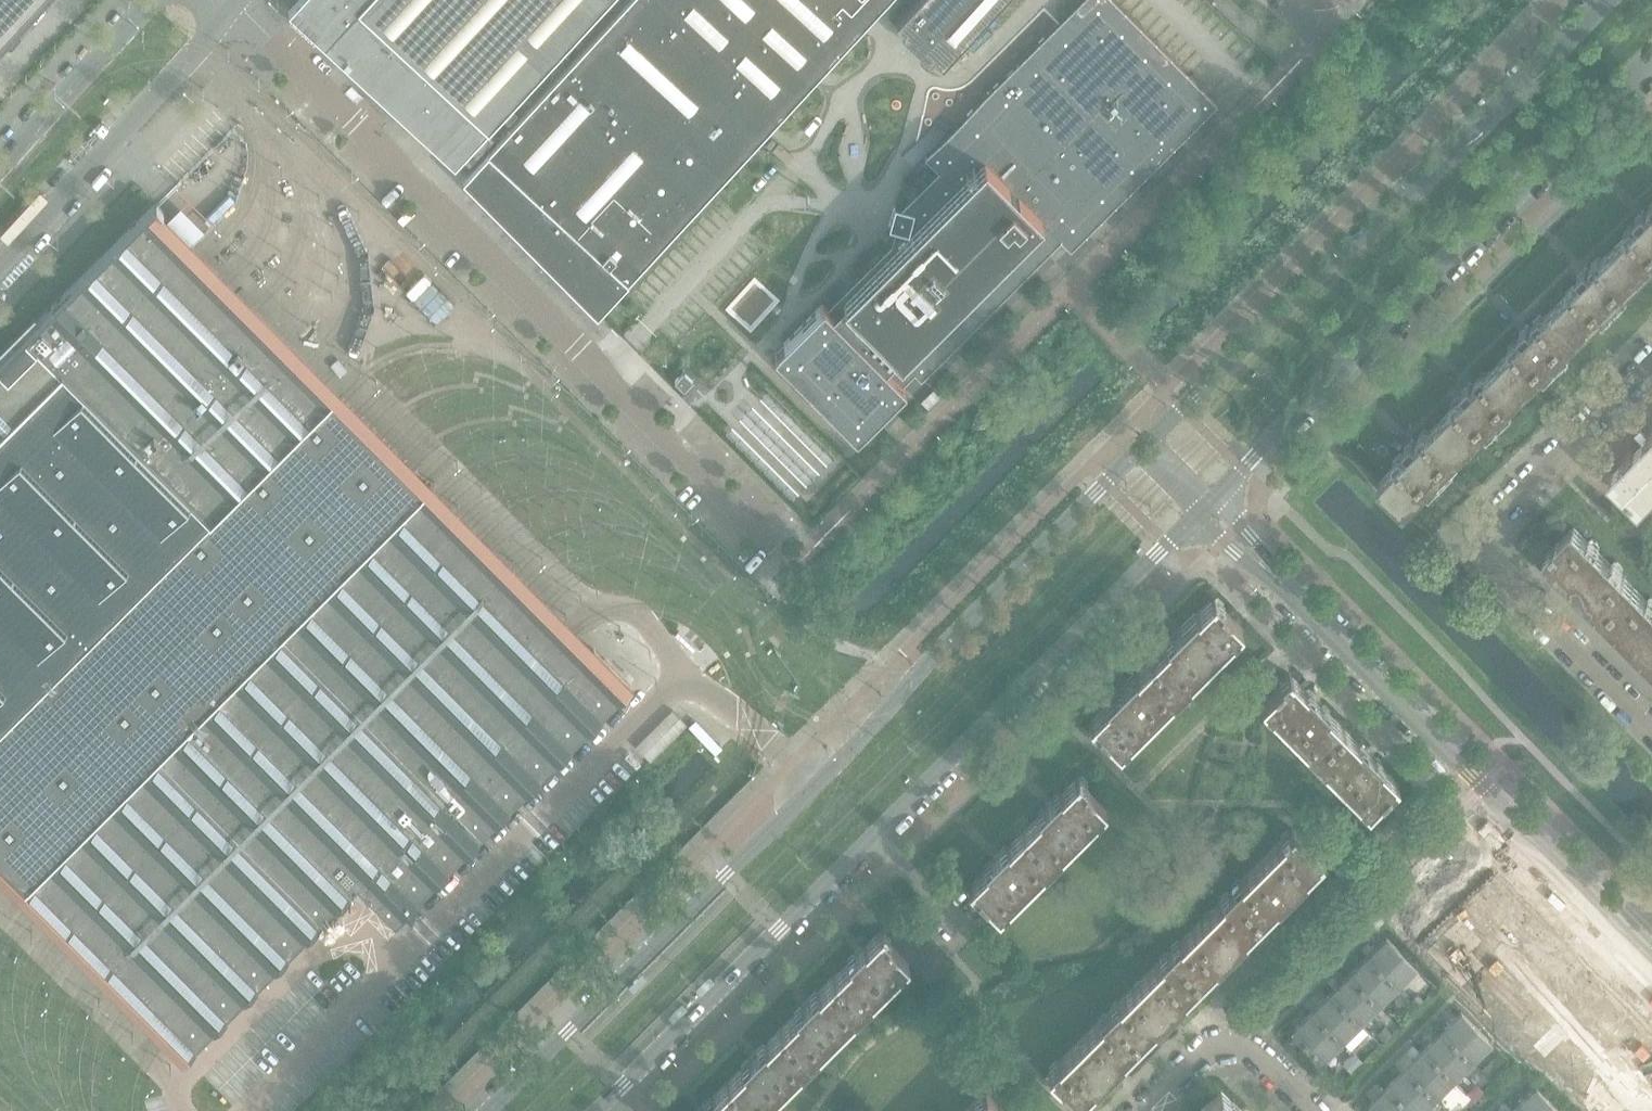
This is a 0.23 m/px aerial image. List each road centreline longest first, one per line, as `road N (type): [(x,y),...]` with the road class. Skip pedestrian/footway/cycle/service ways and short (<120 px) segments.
road 1 (secondary): [(1149,445),(488,1110)]
road 2 (secondary): [(606,1110),(1209,506)]
road 3 (unclassified): [(786,559),(238,0)]
road 4 (secondary): [(1602,0),(1149,445)]
road 5 (secondary): [(1209,506),(1651,57)]
road 6 (residential): [(1651,955),(1272,570)]
road 7 (residential): [(1651,727),(1491,566),(1483,539),(1488,523),(1651,358)]
road 8 (unclassified): [(0,261),(235,0)]
road 9 (unclassified): [(156,0),(0,173)]
road 10 (residential): [(1312,1110),(1247,1048),(1205,1052),(1147,1110)]

